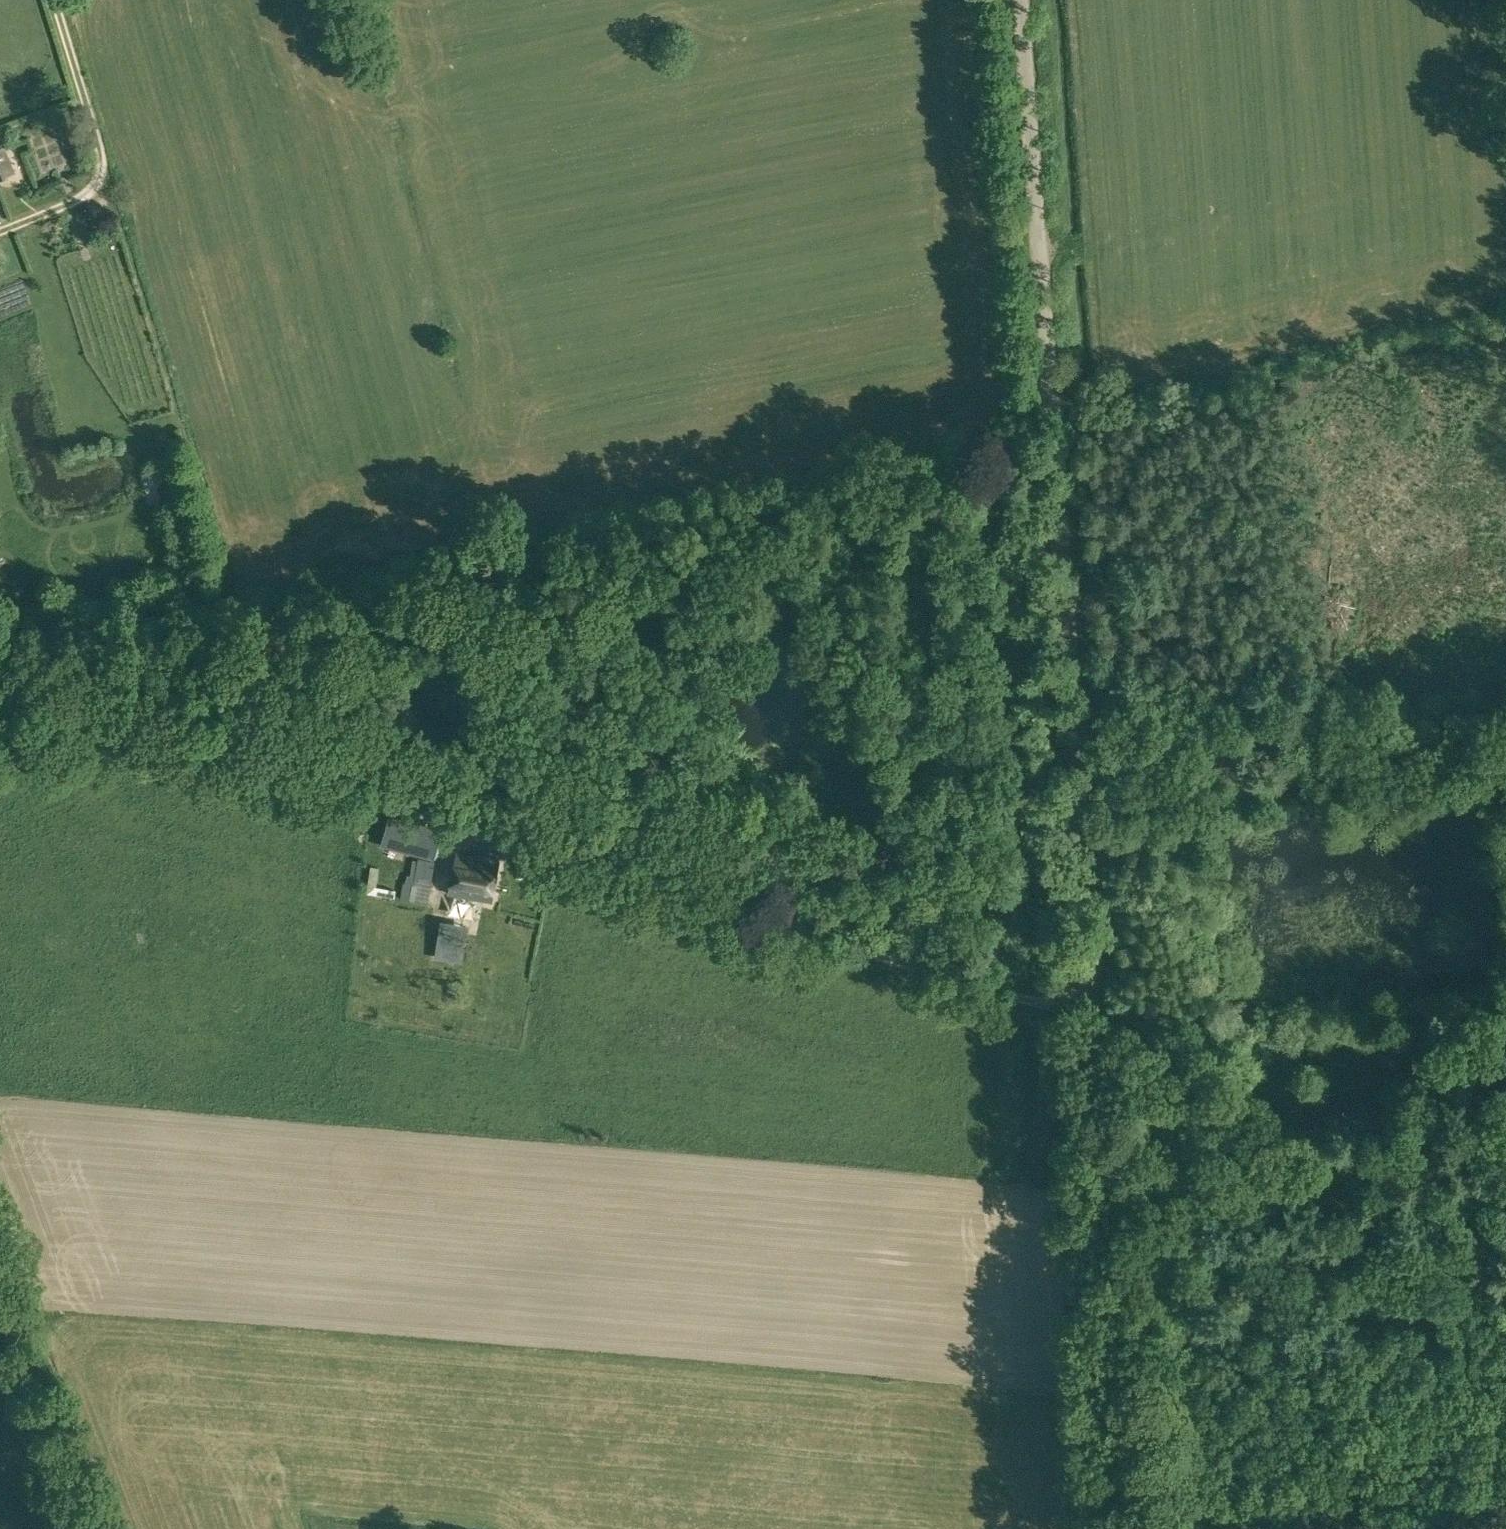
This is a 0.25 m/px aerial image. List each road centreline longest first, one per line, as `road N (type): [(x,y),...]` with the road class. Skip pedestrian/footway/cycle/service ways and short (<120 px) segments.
road 1 (unclassified): [(1131,1528),(1021,0)]

